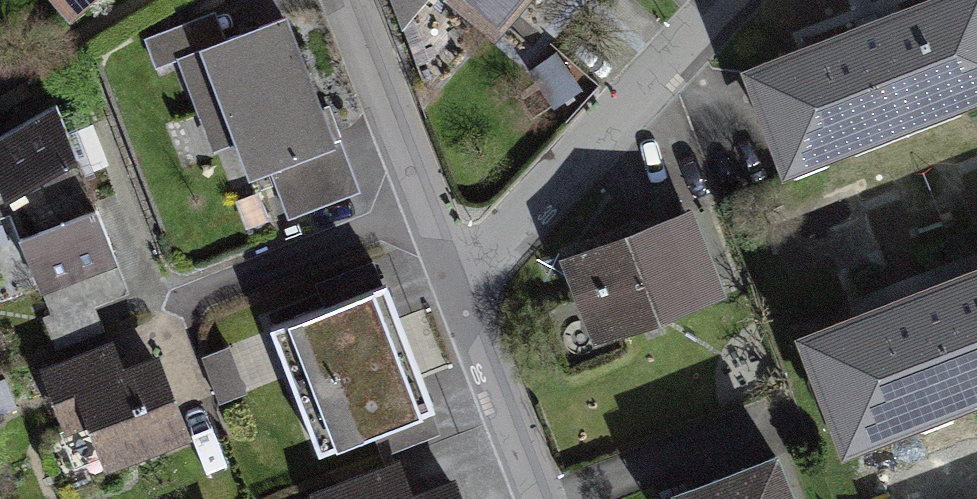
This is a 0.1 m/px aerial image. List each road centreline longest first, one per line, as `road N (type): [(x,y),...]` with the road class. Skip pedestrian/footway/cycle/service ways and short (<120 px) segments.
road 1 (residential): [(464,289),(726,0)]
road 2 (residential): [(464,289),(344,0)]
road 3 (residential): [(545,498),(464,289)]

